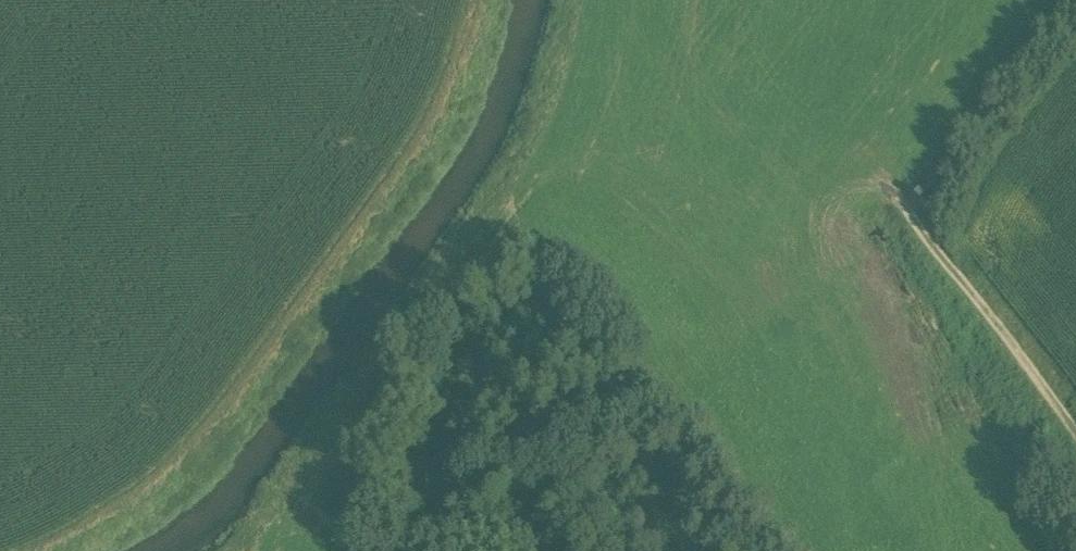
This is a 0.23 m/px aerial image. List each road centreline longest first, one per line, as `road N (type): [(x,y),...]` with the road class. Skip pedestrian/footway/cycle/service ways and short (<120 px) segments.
road 1 (track): [(1075,437),(895,198)]

